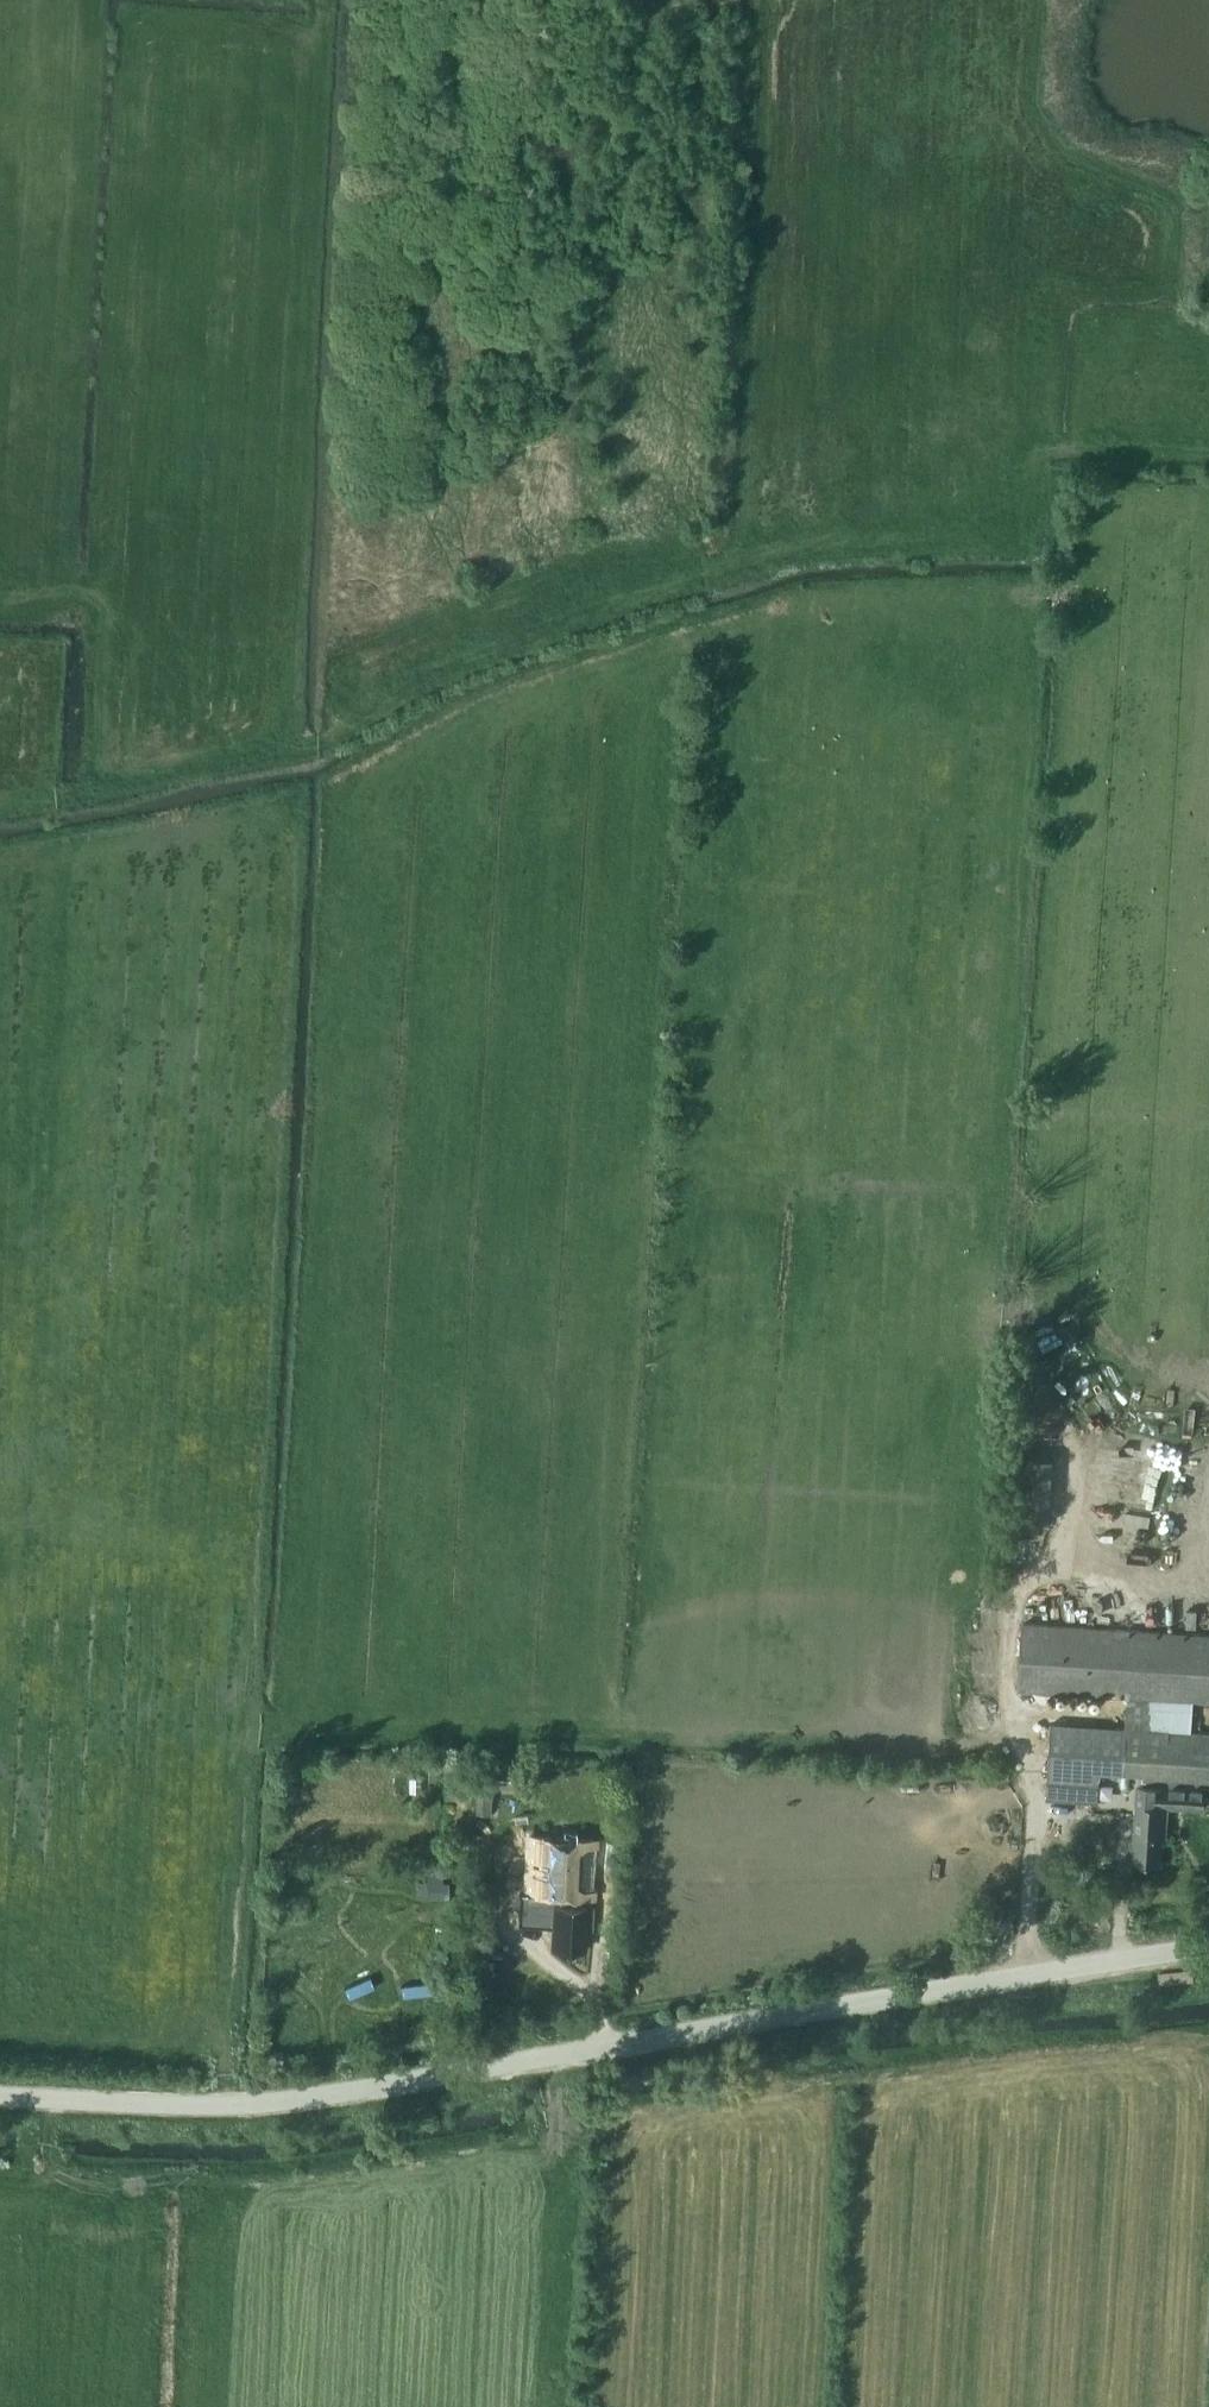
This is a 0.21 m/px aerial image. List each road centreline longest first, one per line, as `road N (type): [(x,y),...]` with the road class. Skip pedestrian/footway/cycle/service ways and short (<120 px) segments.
road 1 (unclassified): [(0,2094),(213,2104),(323,2095),(1124,1954),(1208,1946)]

